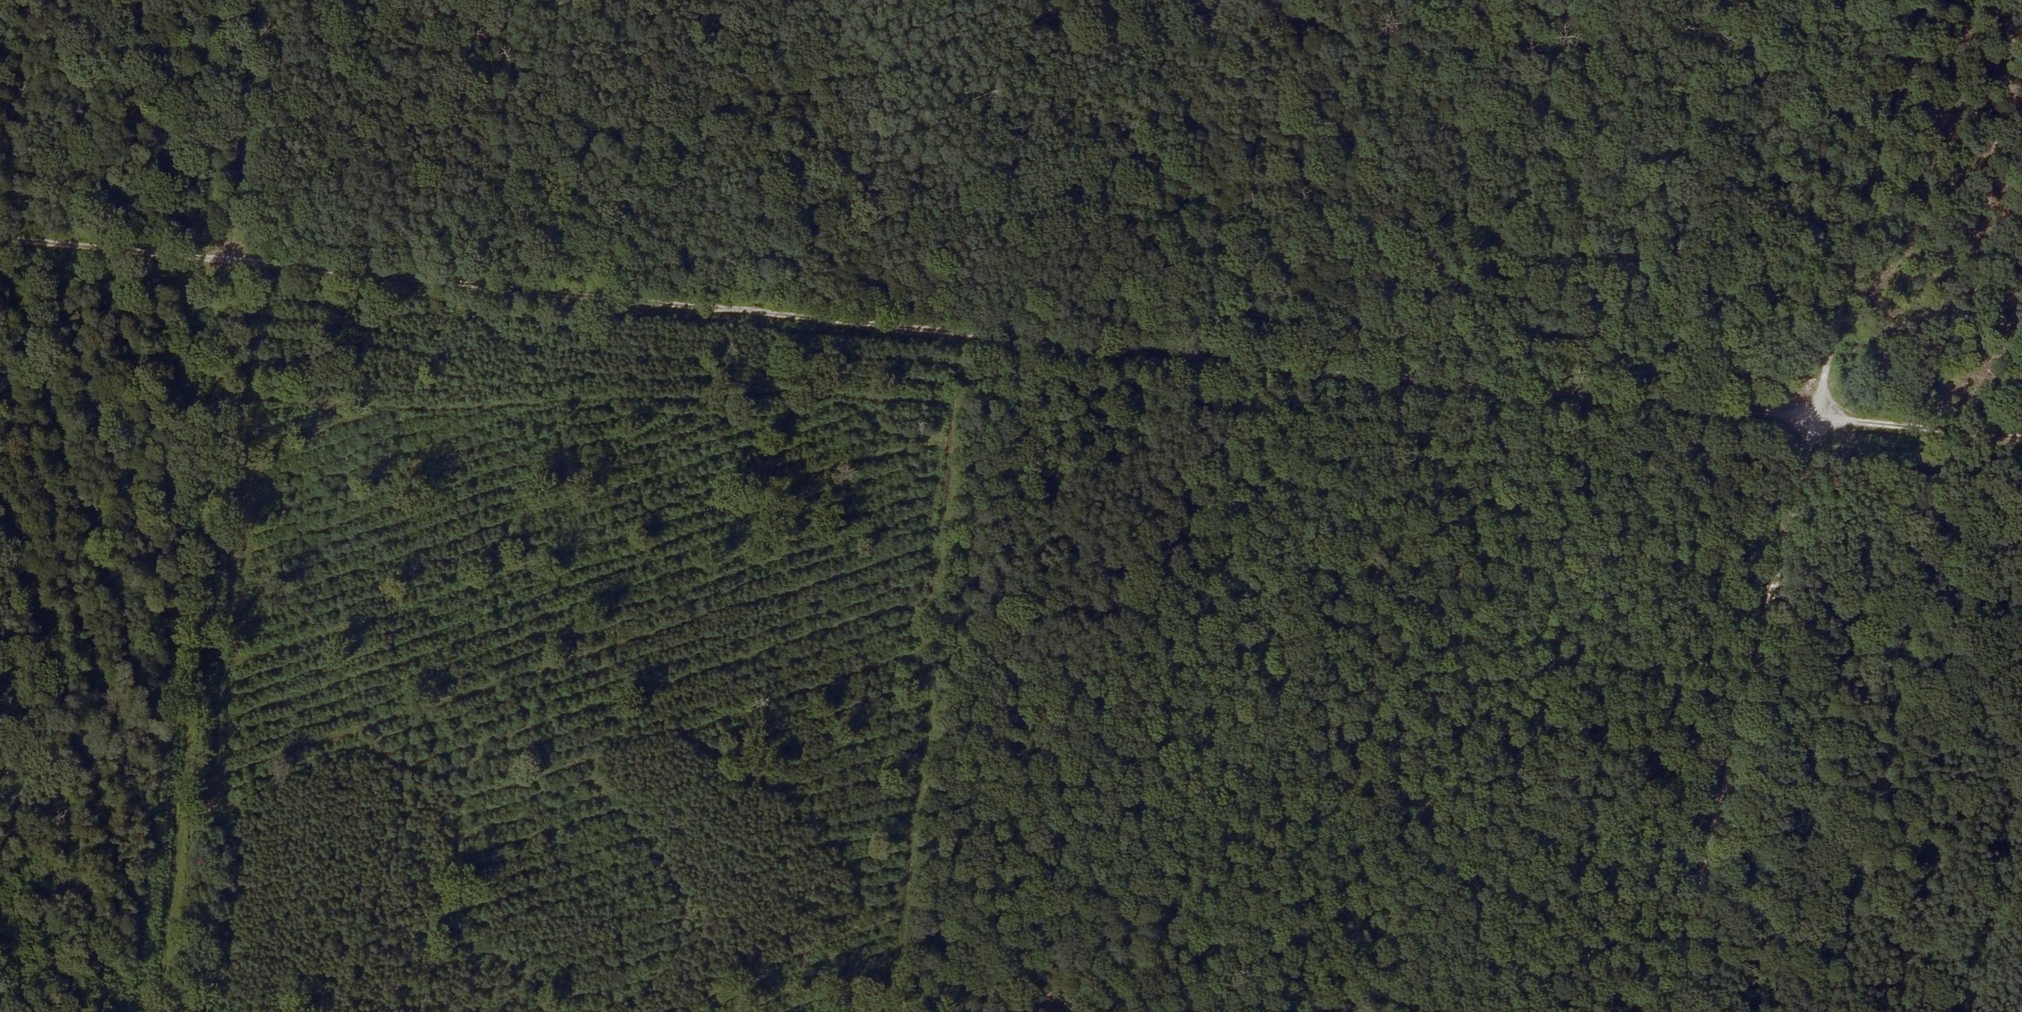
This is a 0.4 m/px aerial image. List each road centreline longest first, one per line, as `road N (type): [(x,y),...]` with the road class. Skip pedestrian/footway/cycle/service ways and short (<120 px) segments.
road 1 (track): [(1811,421),(1025,352),(0,240)]
road 2 (track): [(1669,1011),(1811,421)]
road 3 (track): [(1811,421),(1913,0)]
road 4 (track): [(2021,436),(1811,421)]

